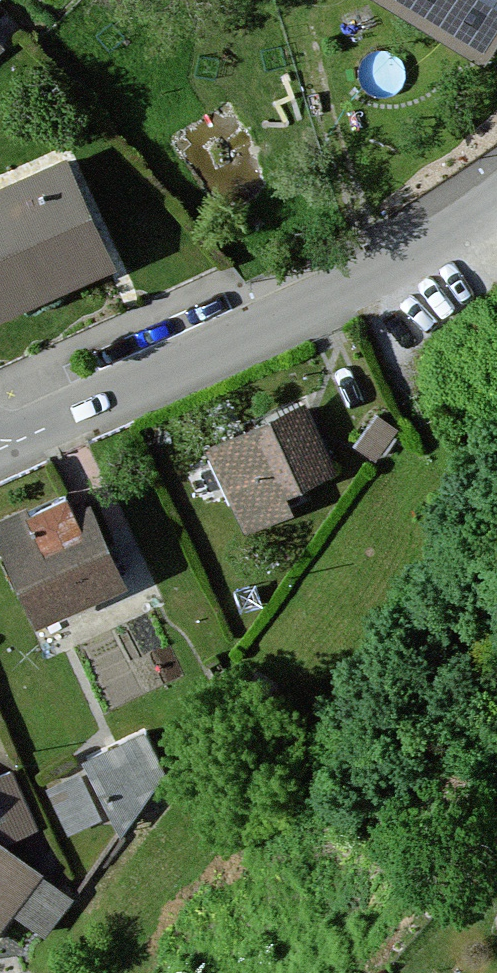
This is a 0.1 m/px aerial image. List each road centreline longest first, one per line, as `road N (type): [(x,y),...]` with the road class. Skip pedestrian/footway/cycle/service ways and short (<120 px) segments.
road 1 (residential): [(0,446),(331,299),(470,231),(496,210)]

